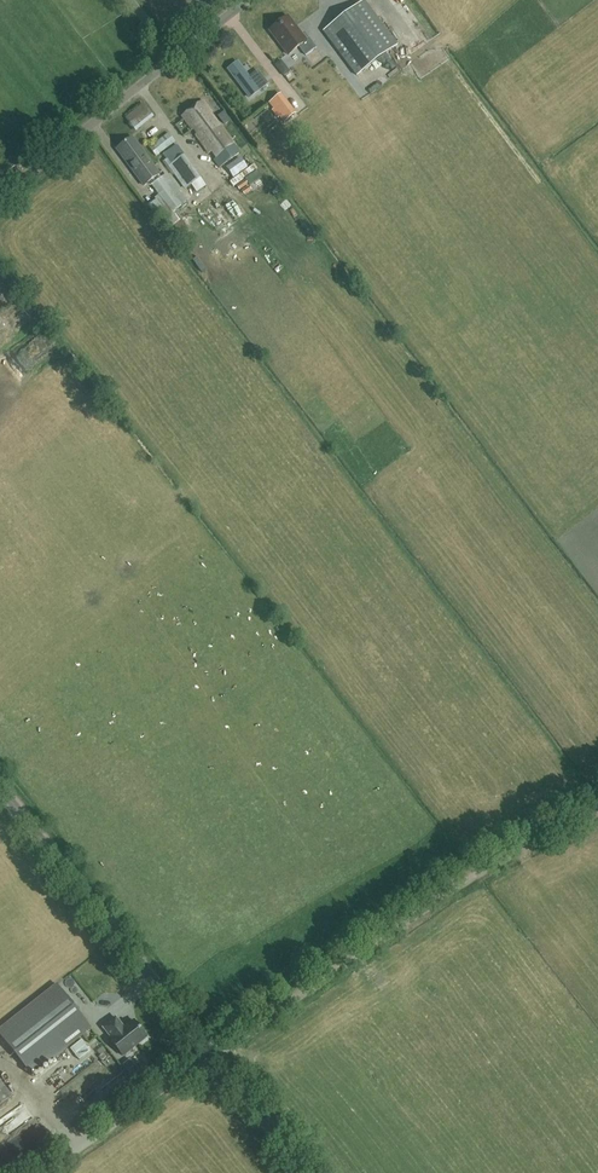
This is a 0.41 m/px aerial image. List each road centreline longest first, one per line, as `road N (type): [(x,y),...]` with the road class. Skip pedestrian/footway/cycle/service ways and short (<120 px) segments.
road 1 (track): [(47,1172),(480,870),(597,807)]
road 2 (unclassified): [(314,1172),(0,780)]
road 3 (unclassified): [(0,196),(175,57)]

